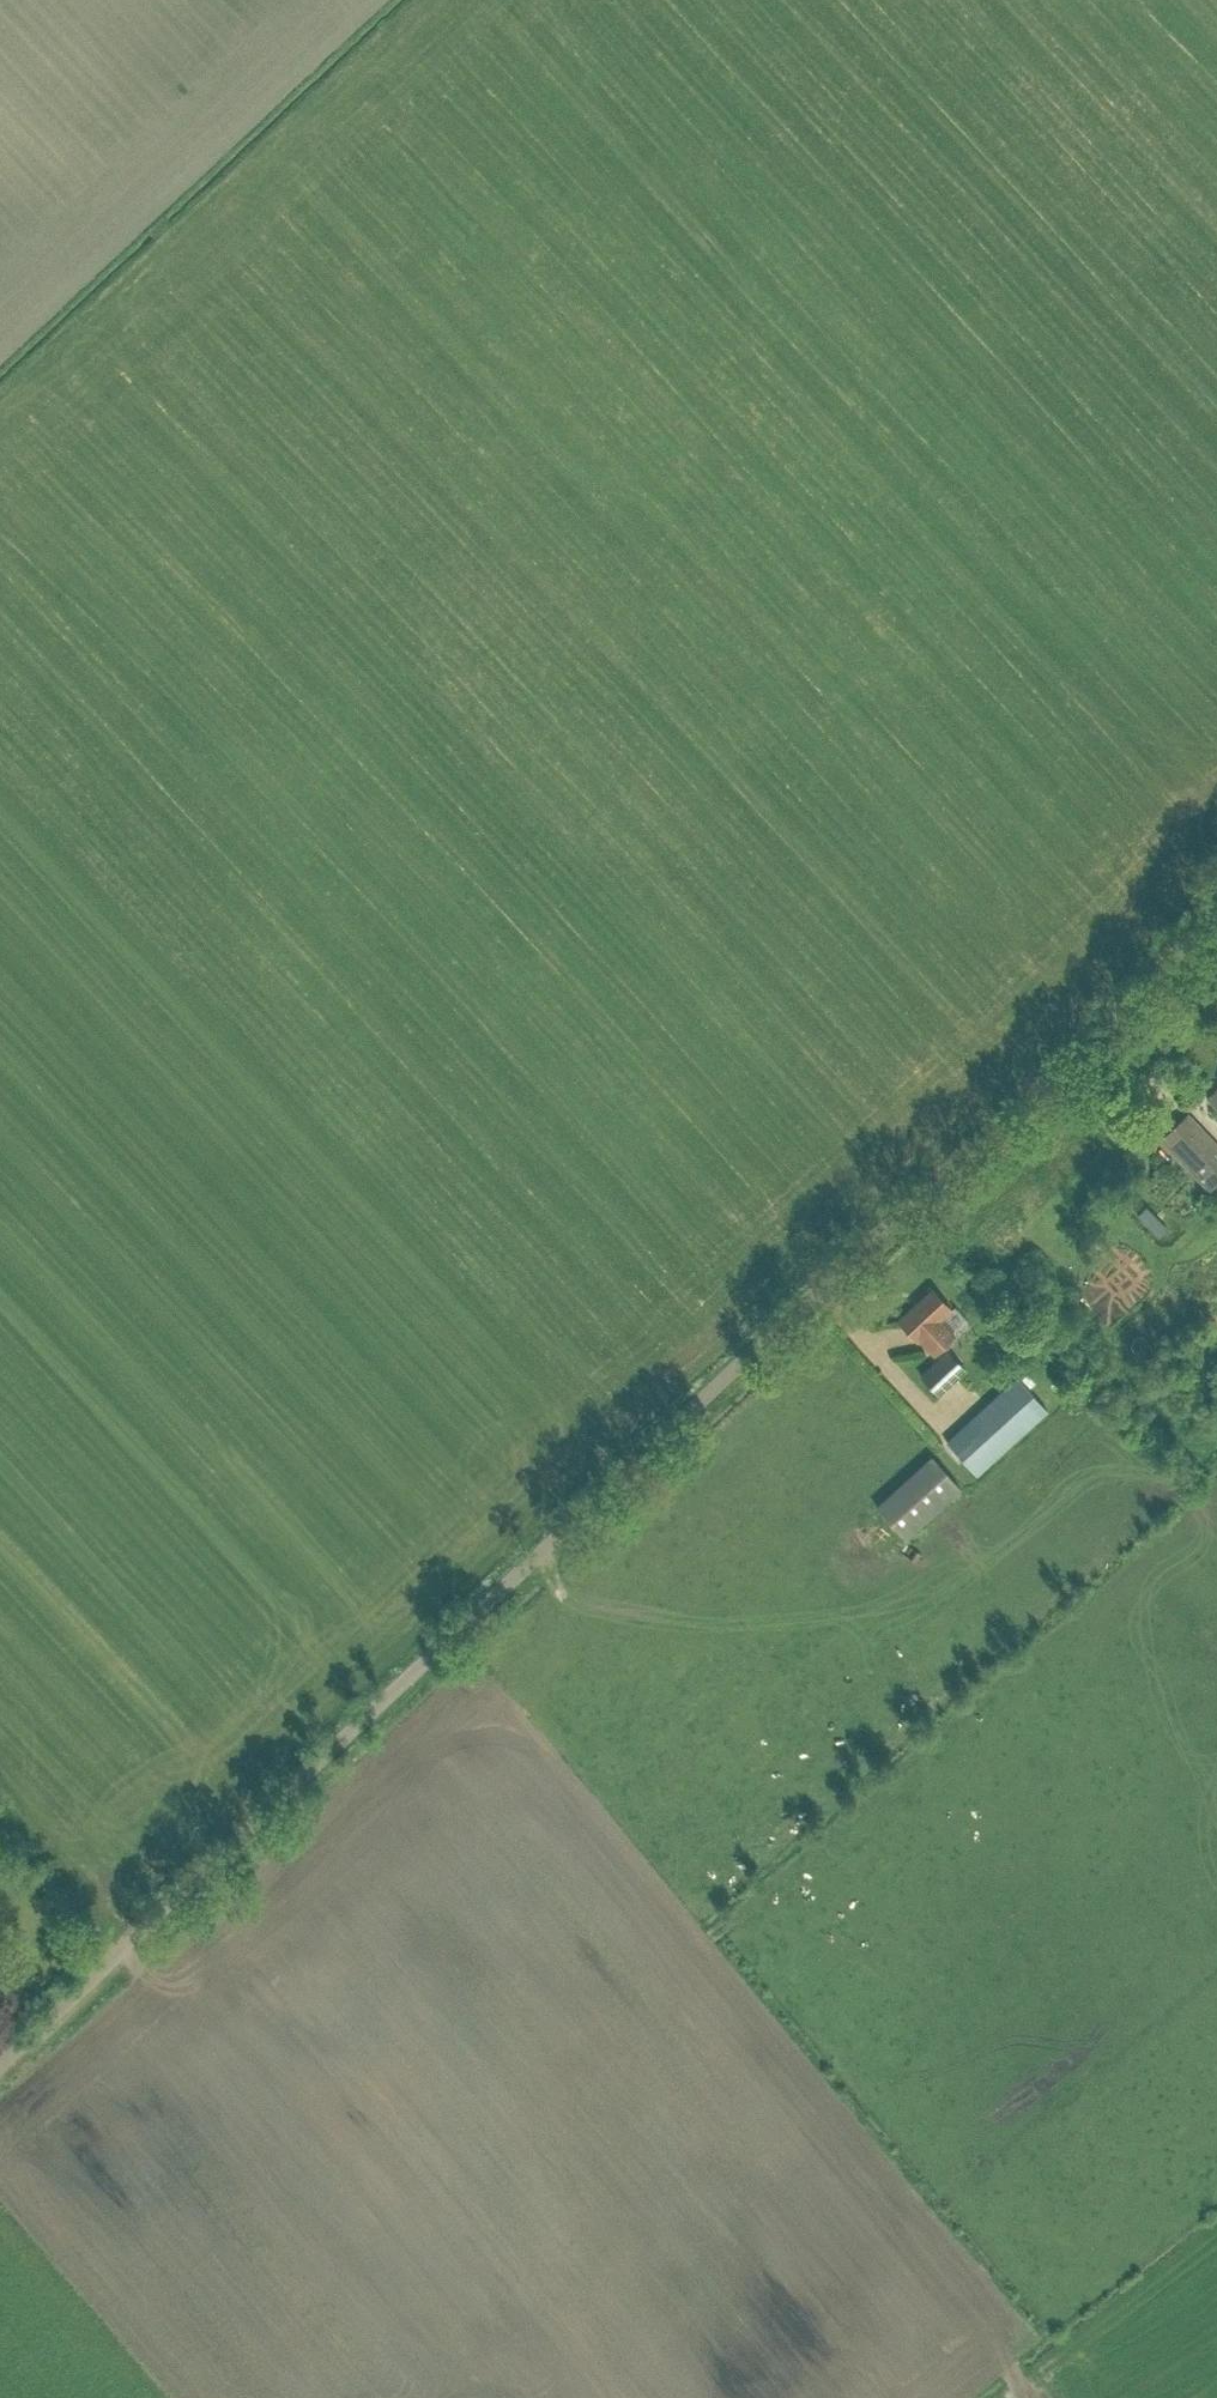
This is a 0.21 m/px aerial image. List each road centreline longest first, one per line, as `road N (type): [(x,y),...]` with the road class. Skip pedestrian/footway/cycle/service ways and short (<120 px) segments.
road 1 (unclassified): [(0,2062),(1216,911)]

